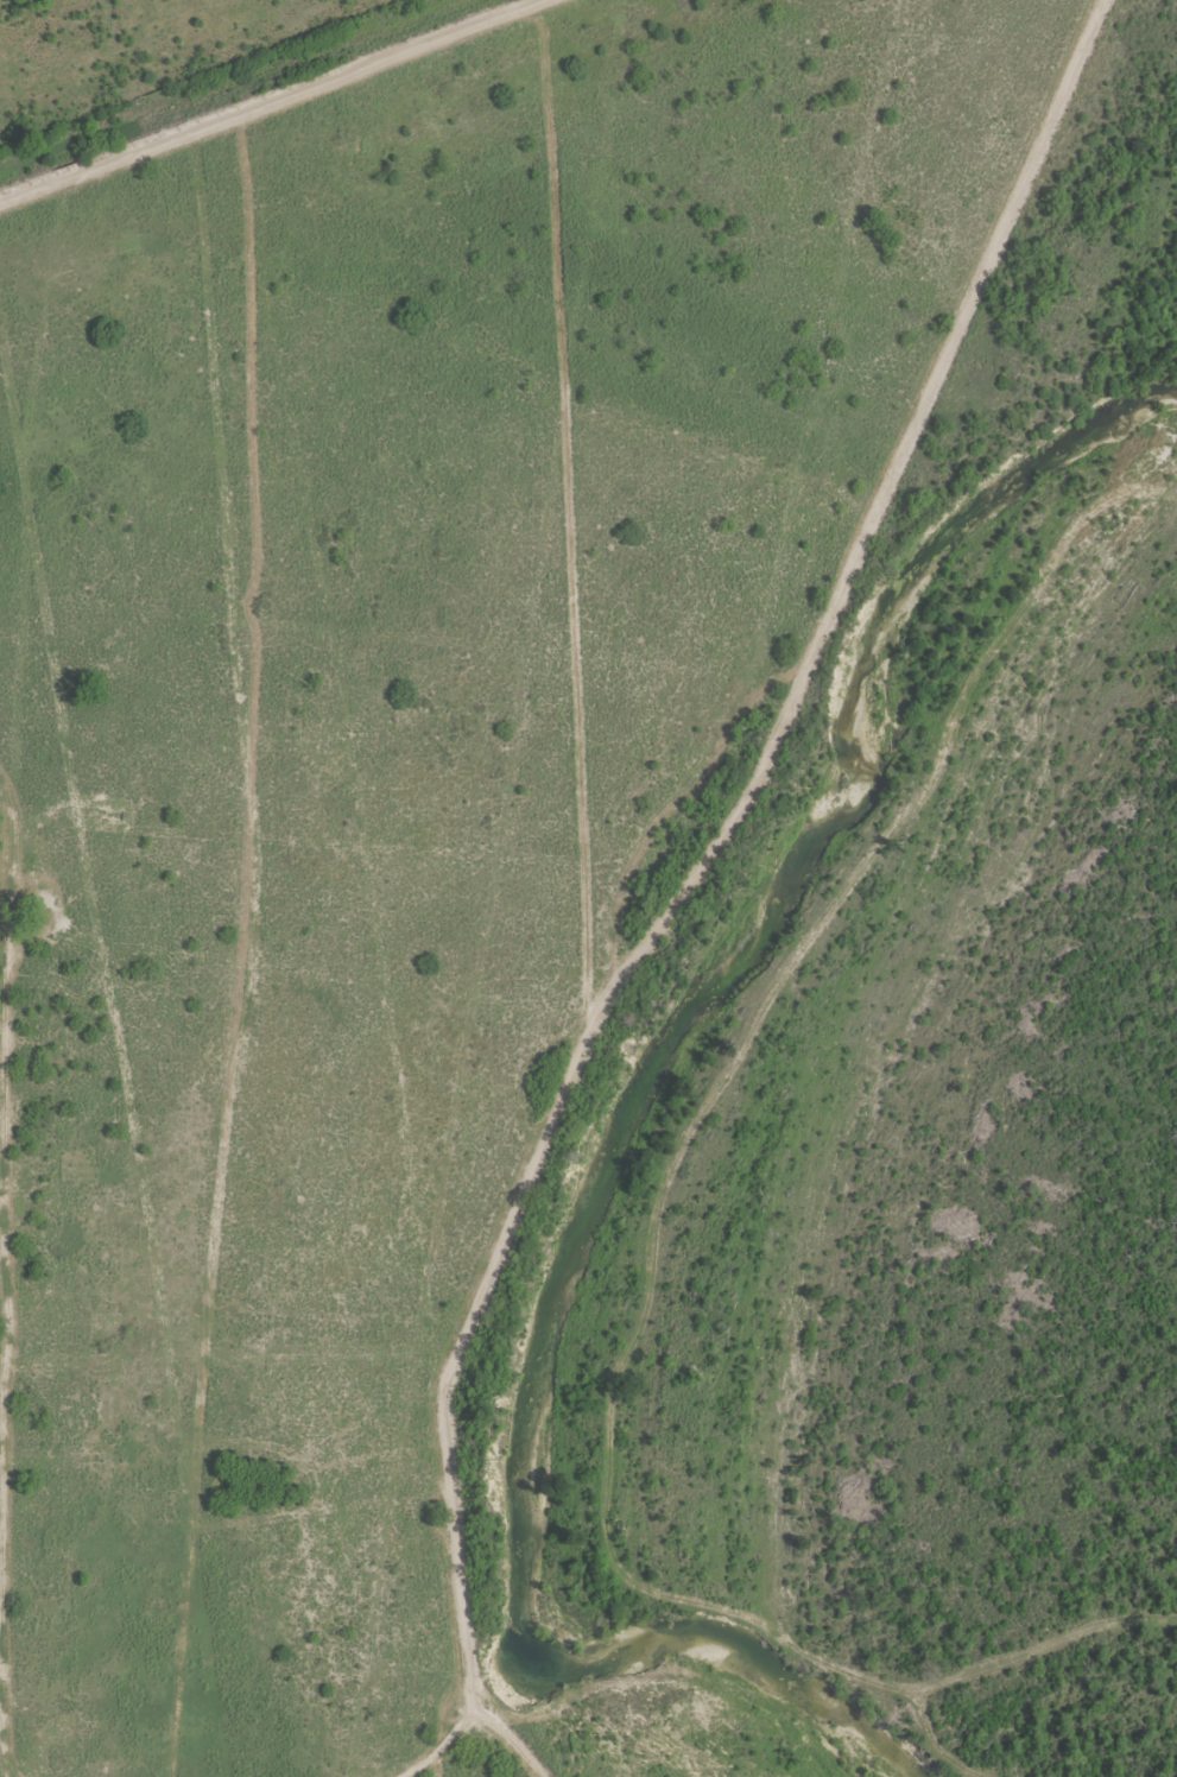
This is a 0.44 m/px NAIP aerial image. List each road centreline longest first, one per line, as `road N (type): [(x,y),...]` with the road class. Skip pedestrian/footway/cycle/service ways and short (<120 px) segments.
road 1 (residential): [(0,186),(501,0)]

